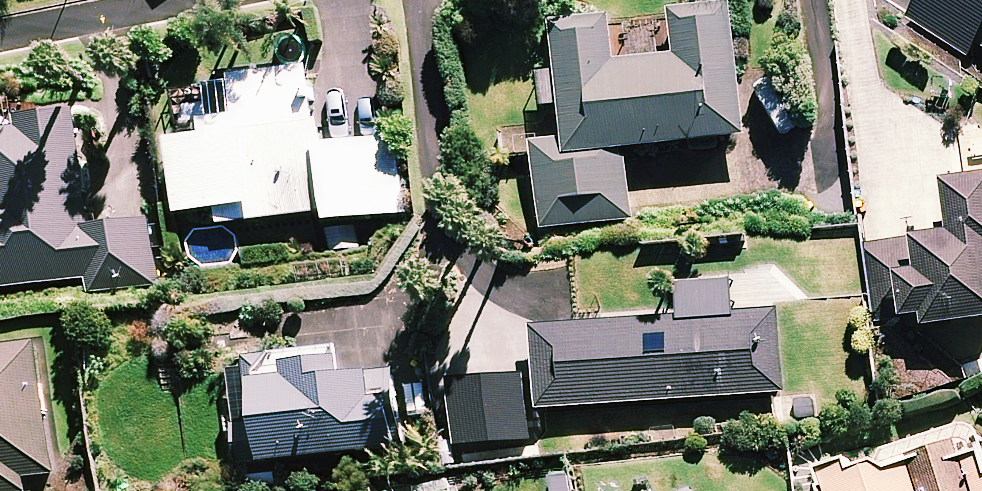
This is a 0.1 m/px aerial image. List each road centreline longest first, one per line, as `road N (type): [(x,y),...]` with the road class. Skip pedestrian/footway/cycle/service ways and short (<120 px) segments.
road 1 (residential): [(416,0),(440,257)]
road 2 (residential): [(0,34),(171,0)]

